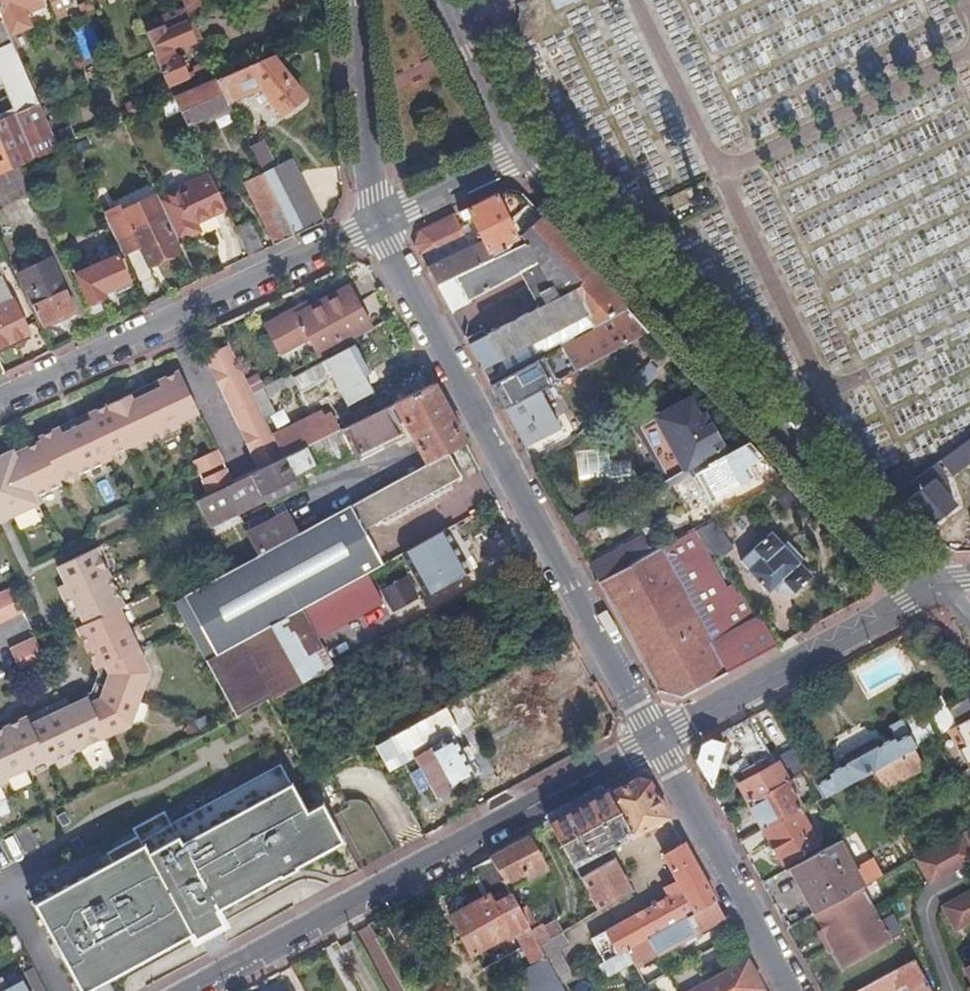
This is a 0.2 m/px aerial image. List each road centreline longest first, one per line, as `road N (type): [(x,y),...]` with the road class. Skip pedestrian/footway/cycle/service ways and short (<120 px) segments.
road 1 (residential): [(938,586),(847,505),(525,151)]
road 2 (residential): [(376,227),(656,739)]
road 3 (residential): [(191,990),(656,739)]
road 4 (residential): [(0,404),(376,227)]
road 5 (residential): [(656,739),(938,586)]
road 6 (residential): [(656,739),(793,990)]
road 7 (residential): [(352,0),(376,227)]
road 8 (residential): [(525,151),(447,0)]
road 9 (residential): [(376,227),(525,151)]

